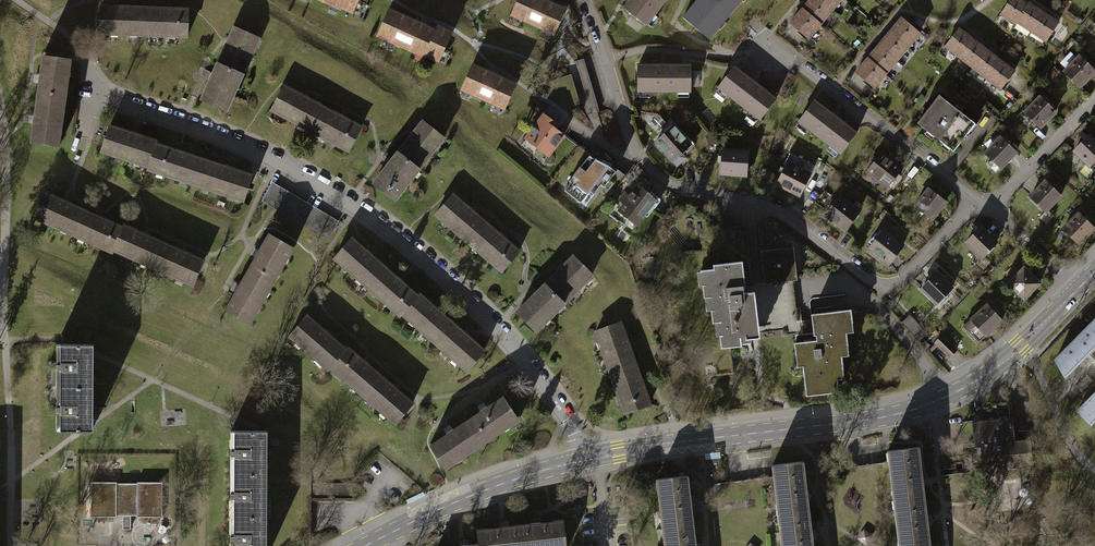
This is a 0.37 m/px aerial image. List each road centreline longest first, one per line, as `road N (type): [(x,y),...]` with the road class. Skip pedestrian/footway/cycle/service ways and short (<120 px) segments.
road 1 (residential): [(586,460),(522,363),(400,241),(274,161),(98,96)]
road 2 (residential): [(585,0),(640,157),(674,187),(782,210),(888,288),(975,202)]
road 3 (tertiary): [(1075,290),(1007,359),(928,404),(586,460)]
road 4 (residential): [(975,202),(794,61),(768,51)]
road 5 (tertiary): [(586,460),(472,496),(367,545)]
road 6 (residential): [(988,208),(1094,97)]
road 7 (residential): [(1075,290),(988,208)]

